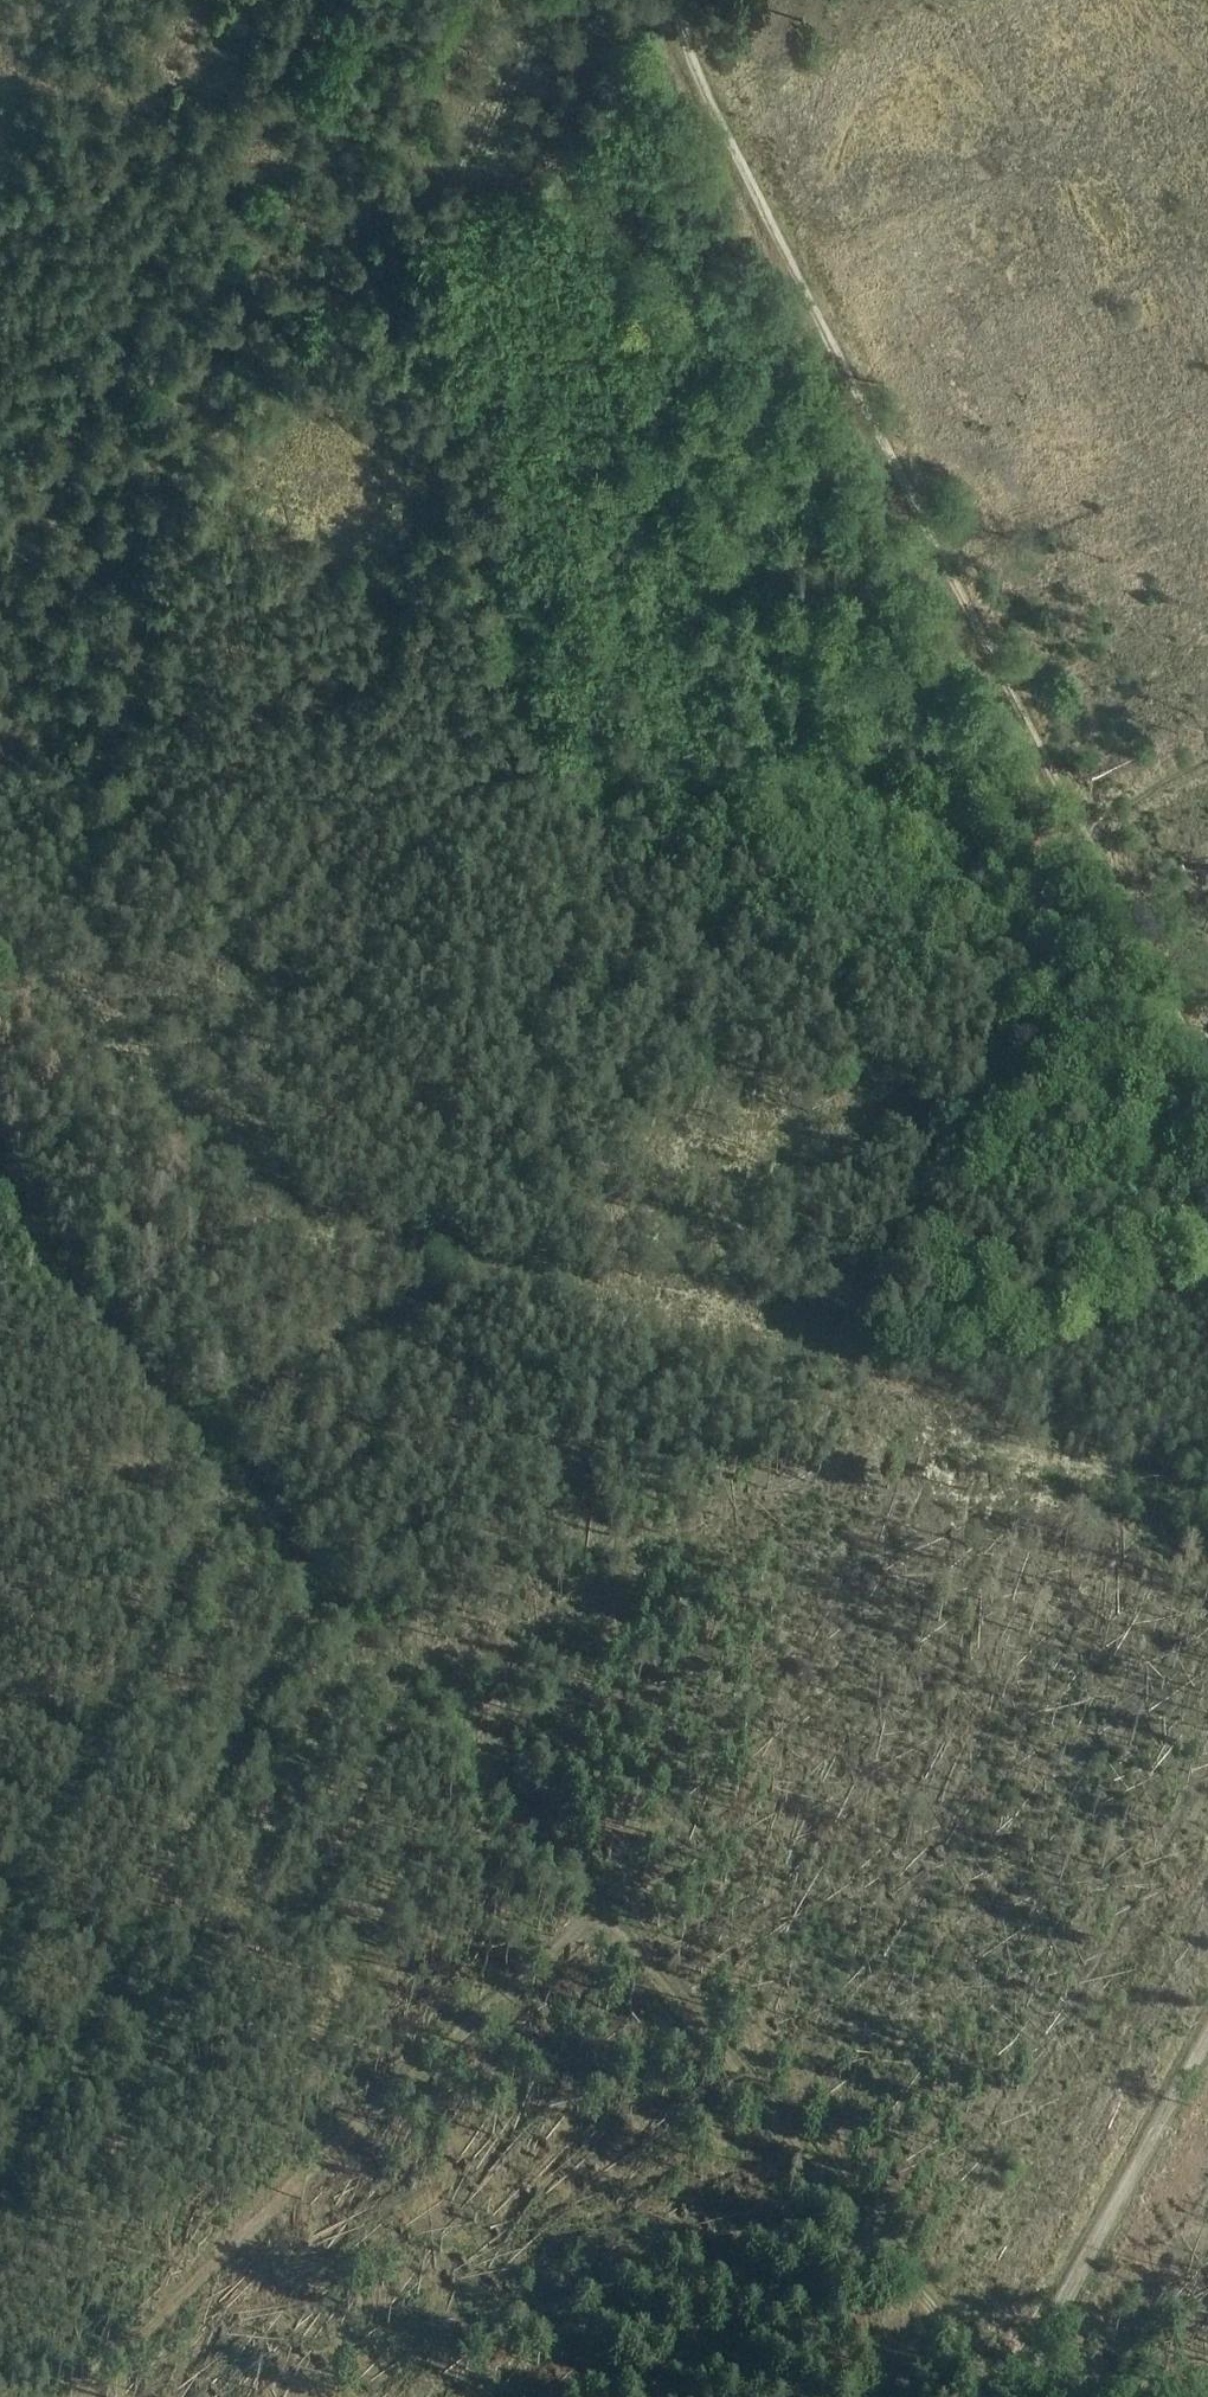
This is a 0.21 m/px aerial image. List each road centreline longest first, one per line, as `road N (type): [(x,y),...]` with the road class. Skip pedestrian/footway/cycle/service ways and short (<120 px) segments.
road 1 (track): [(1010,2396),(559,1854),(447,1952),(282,2144),(0,2343)]
road 2 (track): [(679,0),(682,23),(1087,838)]
road 3 (track): [(1011,2396),(1207,2036)]
road 4 (track): [(1207,1074),(1087,838)]

